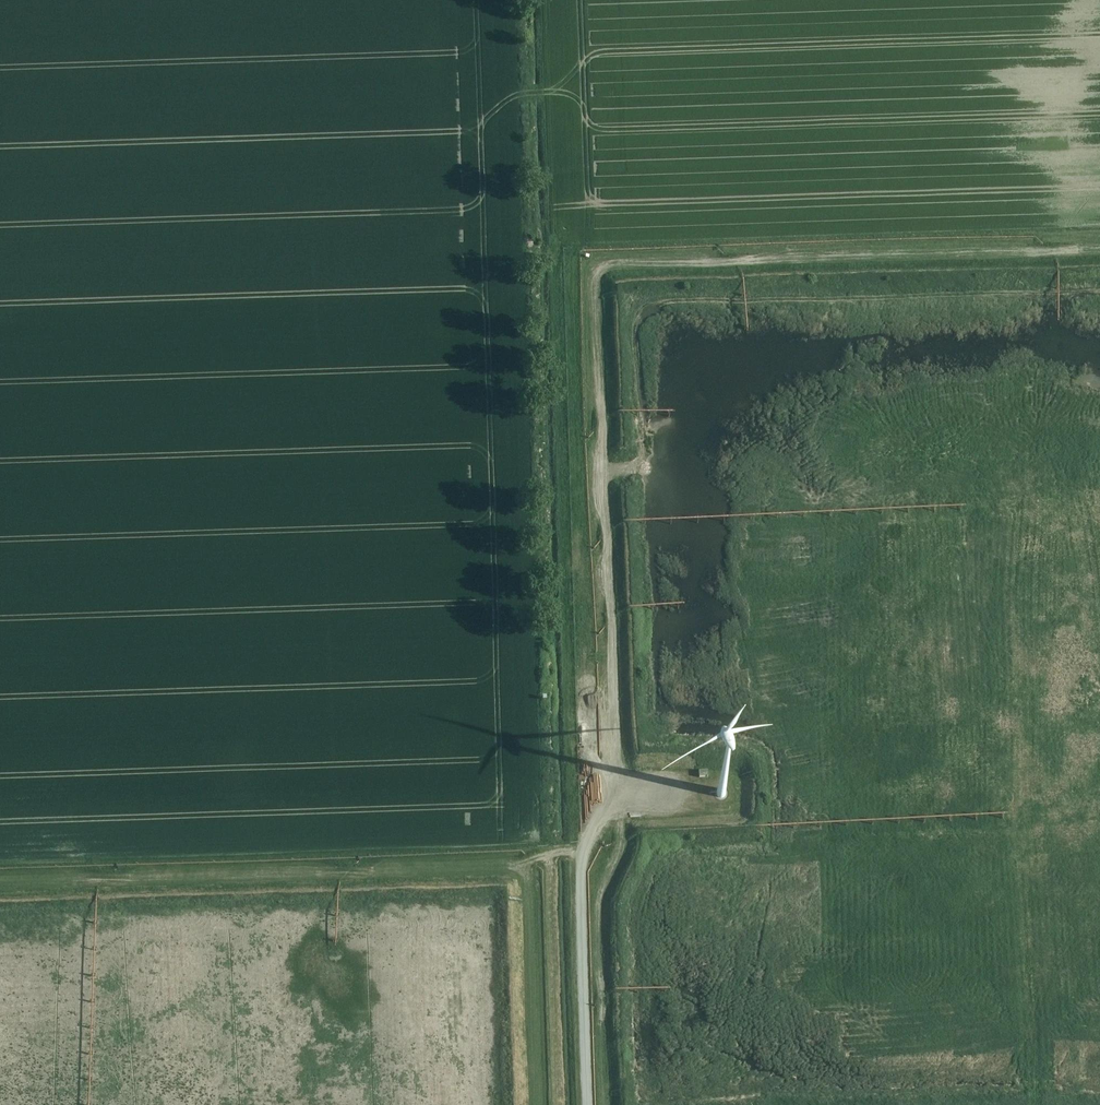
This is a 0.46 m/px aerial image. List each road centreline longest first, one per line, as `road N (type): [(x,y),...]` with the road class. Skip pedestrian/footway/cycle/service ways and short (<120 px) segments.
road 1 (track): [(591,815),(597,1104)]

